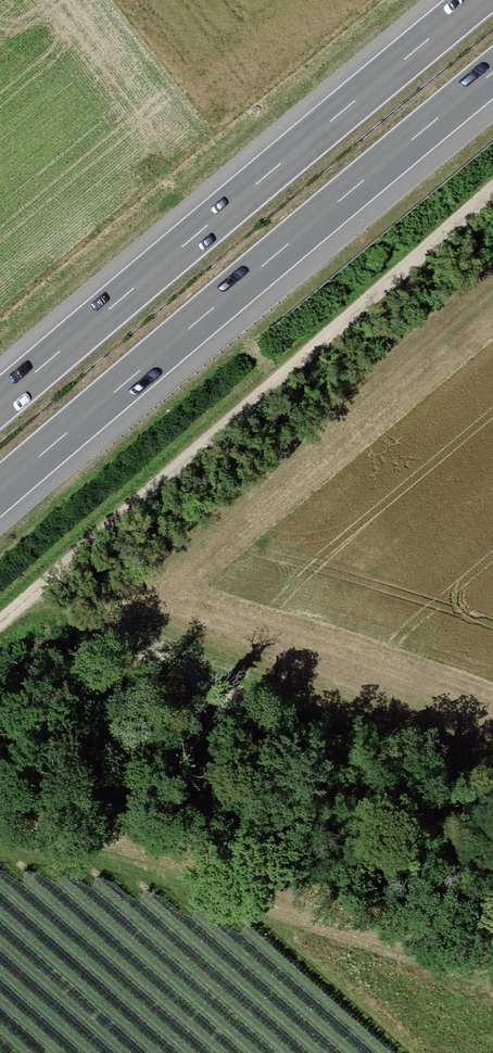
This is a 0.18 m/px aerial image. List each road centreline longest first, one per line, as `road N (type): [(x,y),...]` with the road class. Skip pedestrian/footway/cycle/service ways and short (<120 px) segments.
road 1 (track): [(0,620),(492,191)]
road 2 (motorway): [(0,491),(492,73)]
road 3 (motorway): [(476,0),(0,403)]
road 4 (track): [(0,820),(299,888),(492,950)]

